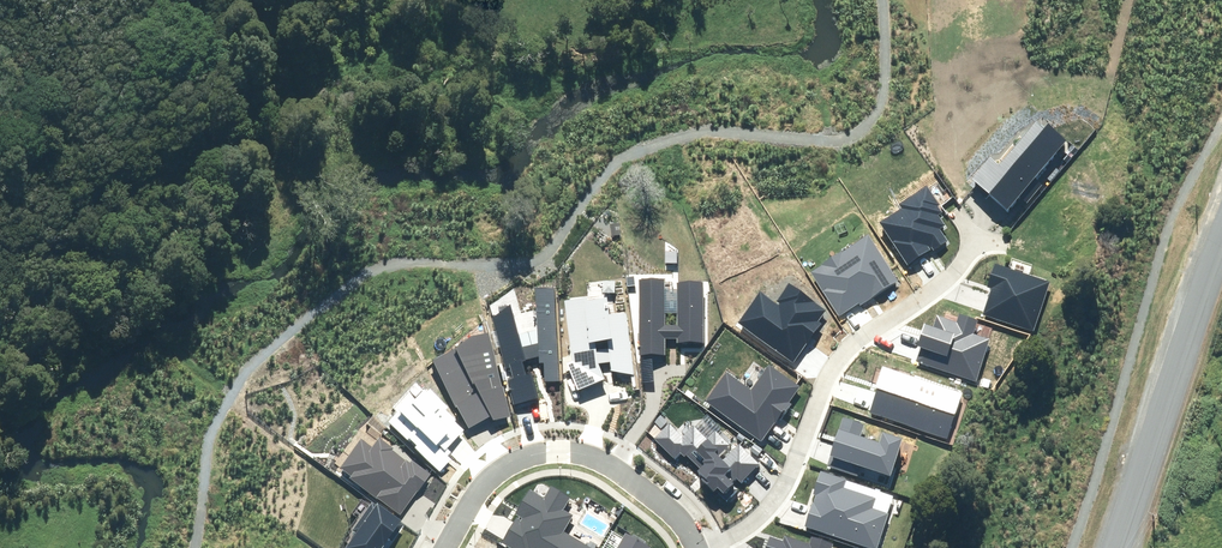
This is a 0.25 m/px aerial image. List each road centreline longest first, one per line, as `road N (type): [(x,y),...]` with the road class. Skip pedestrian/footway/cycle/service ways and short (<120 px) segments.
road 1 (residential): [(705,547),(784,494),(841,356),(918,307),(954,275),(973,244)]
road 2 (residential): [(446,547),(491,479),(527,457),(559,452),(622,473),(688,528),(699,547)]
road 3 (secondary): [(1221,247),(1119,547)]

